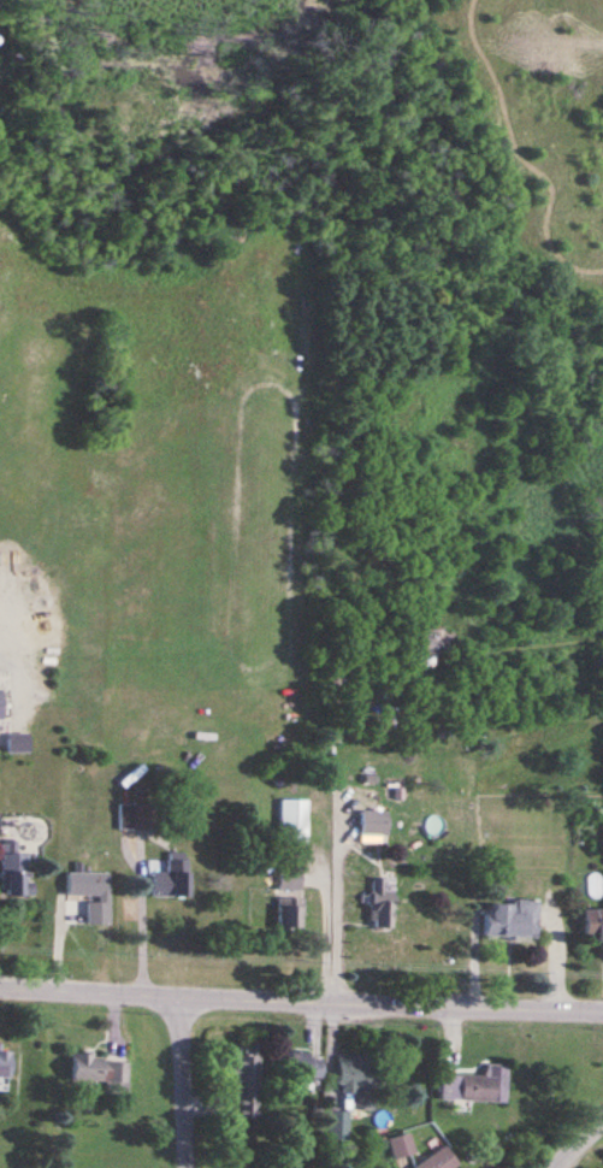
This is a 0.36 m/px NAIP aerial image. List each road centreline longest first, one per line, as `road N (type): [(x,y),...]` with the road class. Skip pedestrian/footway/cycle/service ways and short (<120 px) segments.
road 1 (tertiary): [(602,1014),(0,989)]
road 2 (residential): [(187,1167),(183,997)]

